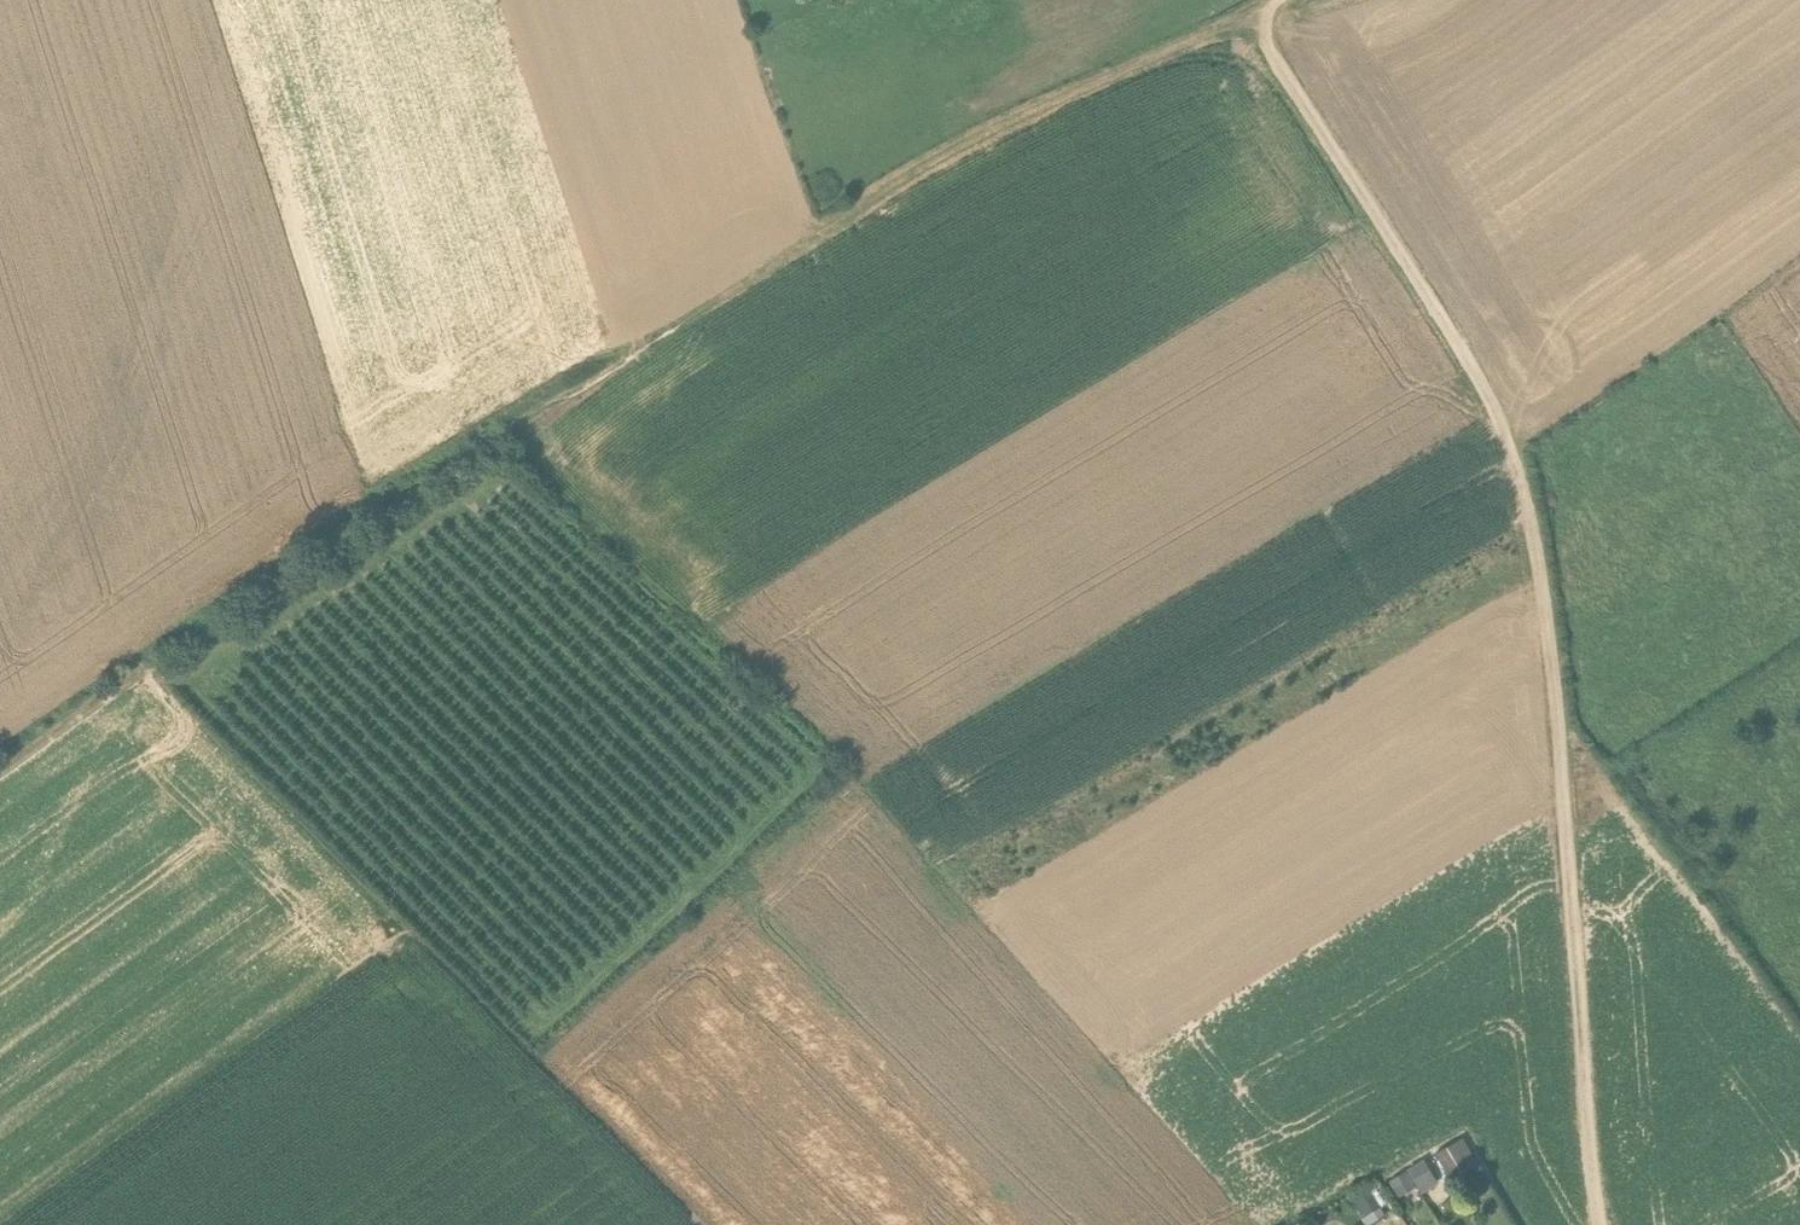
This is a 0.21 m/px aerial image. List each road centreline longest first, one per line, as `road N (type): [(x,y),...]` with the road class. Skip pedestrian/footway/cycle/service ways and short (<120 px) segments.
road 1 (track): [(0,773),(718,288),(937,156),(1004,115),(1264,14)]
road 2 (track): [(1264,14),(1273,55),(1495,411),(1524,485),(1557,705),(1599,1224)]

